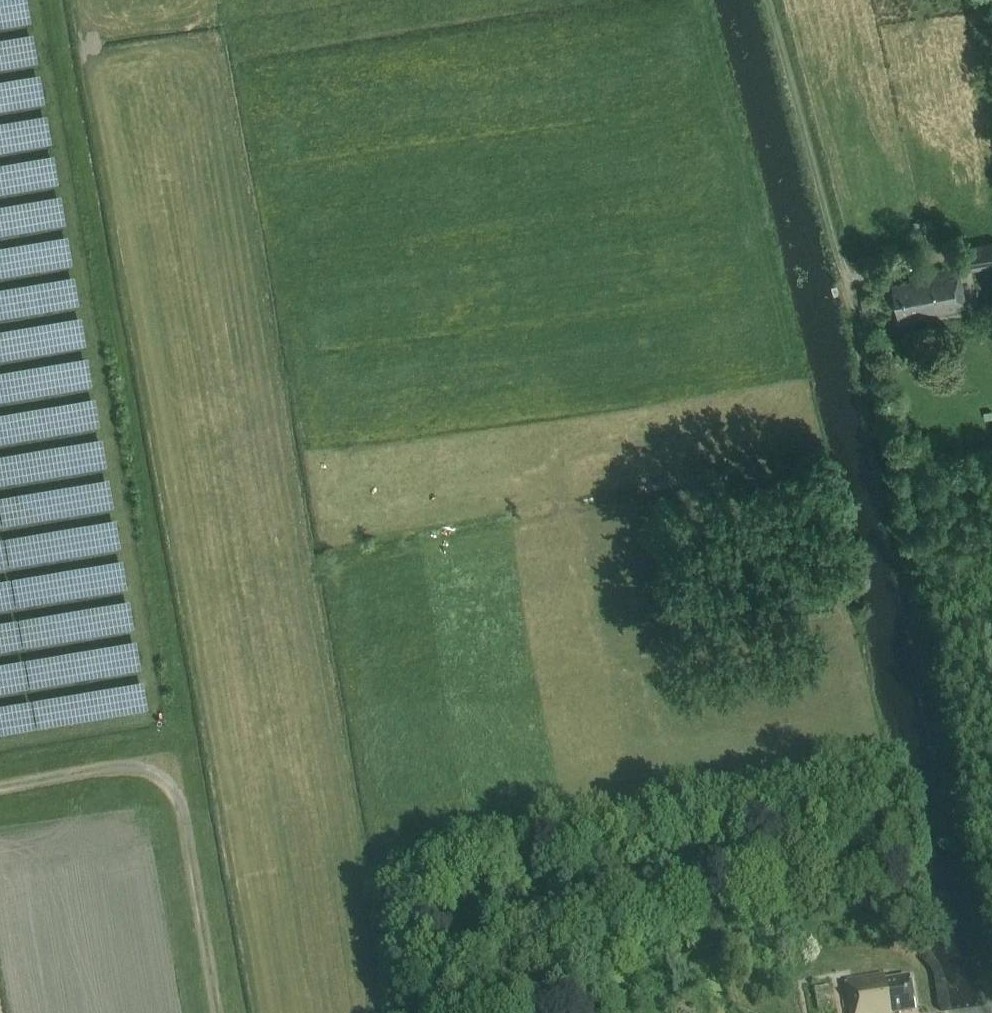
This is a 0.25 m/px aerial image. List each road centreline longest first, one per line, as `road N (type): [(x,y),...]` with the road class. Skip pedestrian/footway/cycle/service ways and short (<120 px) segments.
road 1 (track): [(768,0),(844,275),(991,973)]

